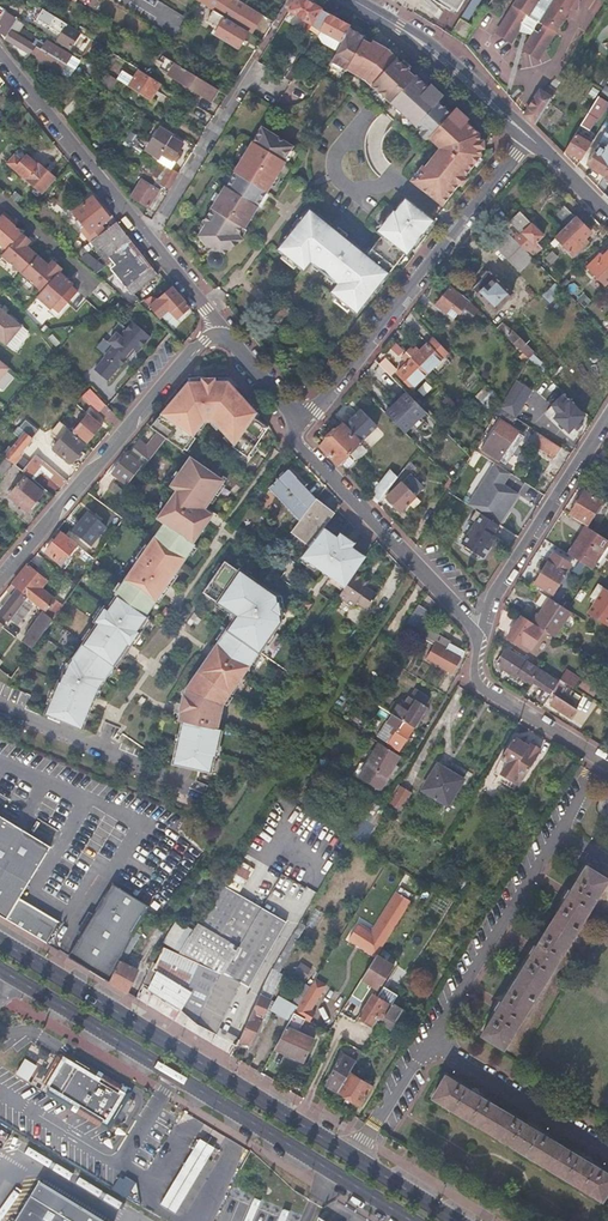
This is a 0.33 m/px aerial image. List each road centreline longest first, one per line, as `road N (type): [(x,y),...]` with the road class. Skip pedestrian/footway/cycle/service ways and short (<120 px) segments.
road 1 (primary): [(457,1220),(0,941)]
road 2 (primary): [(9,974),(412,1220)]
road 3 (residential): [(295,434),(532,139)]
road 4 (residential): [(0,580),(217,335)]
road 5 (residential): [(295,434),(477,637)]
road 6 (residential): [(607,417),(492,592),(477,637)]
road 7 (residential): [(0,54),(148,236)]
road 8 (residential): [(274,83),(250,68),(148,236)]
road 9 (residential): [(477,637),(476,679),(484,691),(607,763)]
road 10 (residential): [(532,139),(436,46),(398,27)]
road 11 (residential): [(398,27),(532,139)]
road 12 (residential): [(217,335),(234,343),(293,411),(295,434)]
road 13 (residential): [(148,236),(213,316),(217,335)]

